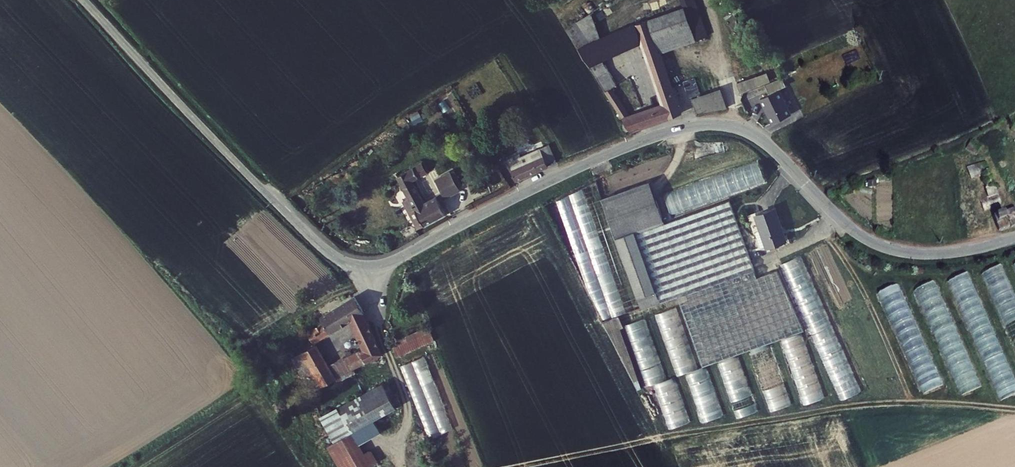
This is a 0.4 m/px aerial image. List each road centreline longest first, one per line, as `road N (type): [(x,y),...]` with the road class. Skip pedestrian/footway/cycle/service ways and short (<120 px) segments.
road 1 (residential): [(330,254),(360,269),(382,266),(590,162),(671,131),(714,124),(761,140),(839,219),(876,244),(936,254),(1014,237)]
road 2 (unclassified): [(83,0),(330,254)]

